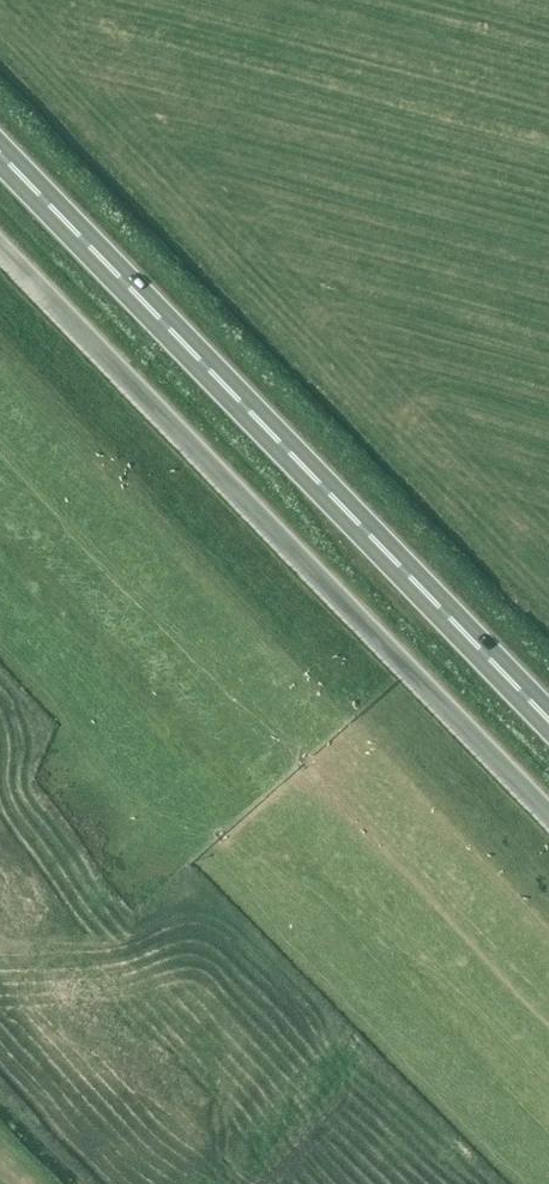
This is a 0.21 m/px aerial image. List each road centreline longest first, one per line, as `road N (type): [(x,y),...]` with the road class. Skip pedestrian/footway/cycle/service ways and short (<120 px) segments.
road 1 (trunk): [(548,716),(0,149)]
road 2 (unclassified): [(548,816),(0,249)]

